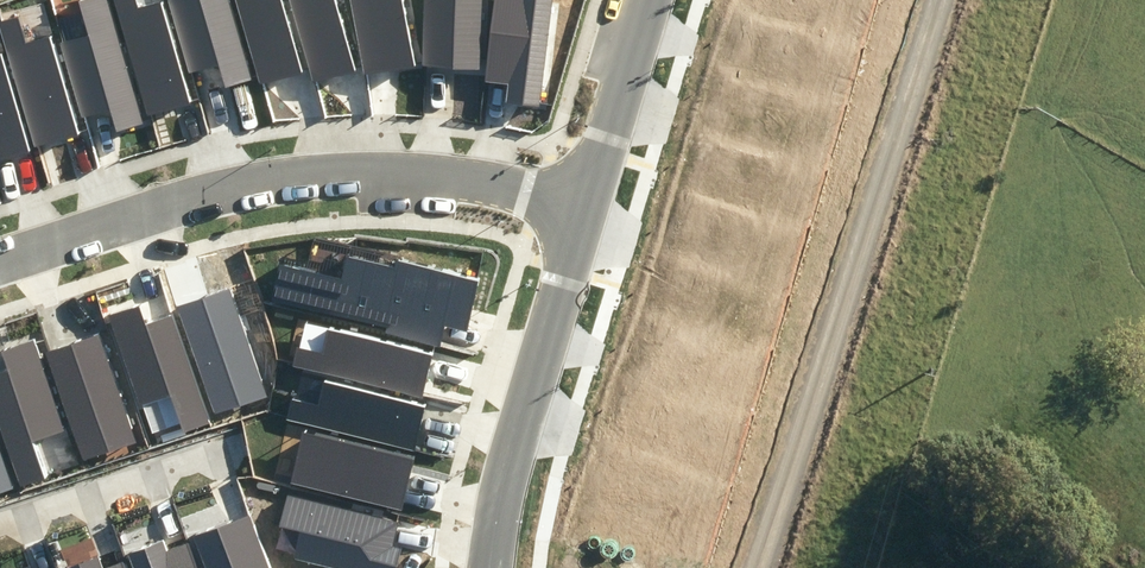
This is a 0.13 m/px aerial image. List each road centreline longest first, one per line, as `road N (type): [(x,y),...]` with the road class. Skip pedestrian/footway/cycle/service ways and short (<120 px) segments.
road 1 (residential): [(0,260),(248,178),(458,171),(581,199)]
road 2 (track): [(745,567),(933,0)]
road 3 (residential): [(494,567),(501,508),(581,199)]
road 4 (residential): [(0,532),(239,453)]
road 5 (residential): [(581,199),(642,0)]

